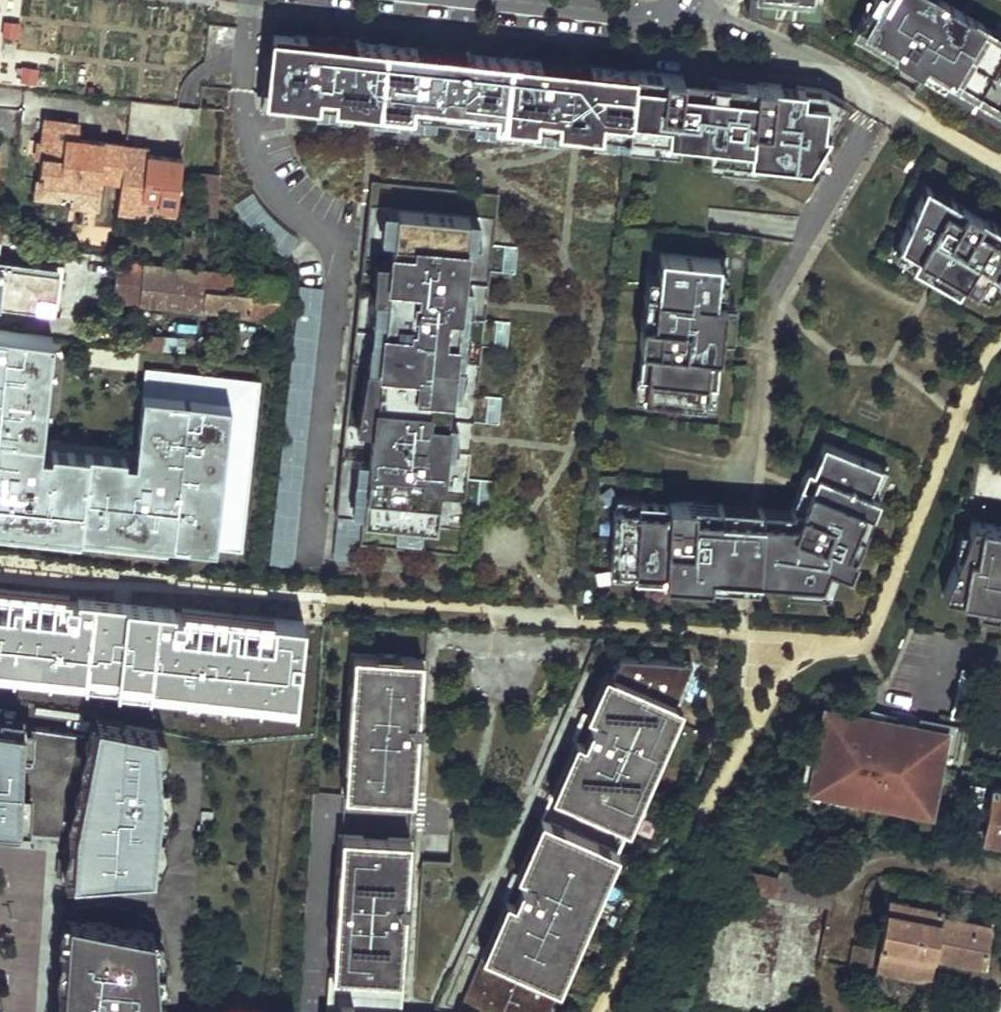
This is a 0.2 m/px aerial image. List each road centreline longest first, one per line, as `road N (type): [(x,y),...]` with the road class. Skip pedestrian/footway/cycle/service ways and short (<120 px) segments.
road 1 (residential): [(679,1),(779,39),(906,108)]
road 2 (residential): [(550,0),(679,1)]

